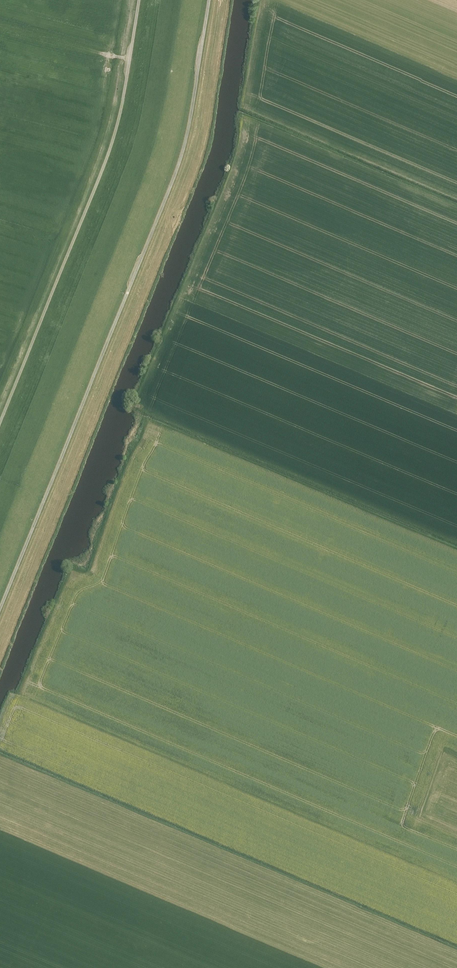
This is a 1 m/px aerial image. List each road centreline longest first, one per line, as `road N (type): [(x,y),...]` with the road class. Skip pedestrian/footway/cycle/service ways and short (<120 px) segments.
road 1 (track): [(213,0),(193,137),(0,610)]
road 2 (track): [(0,422),(109,153),(141,0)]

